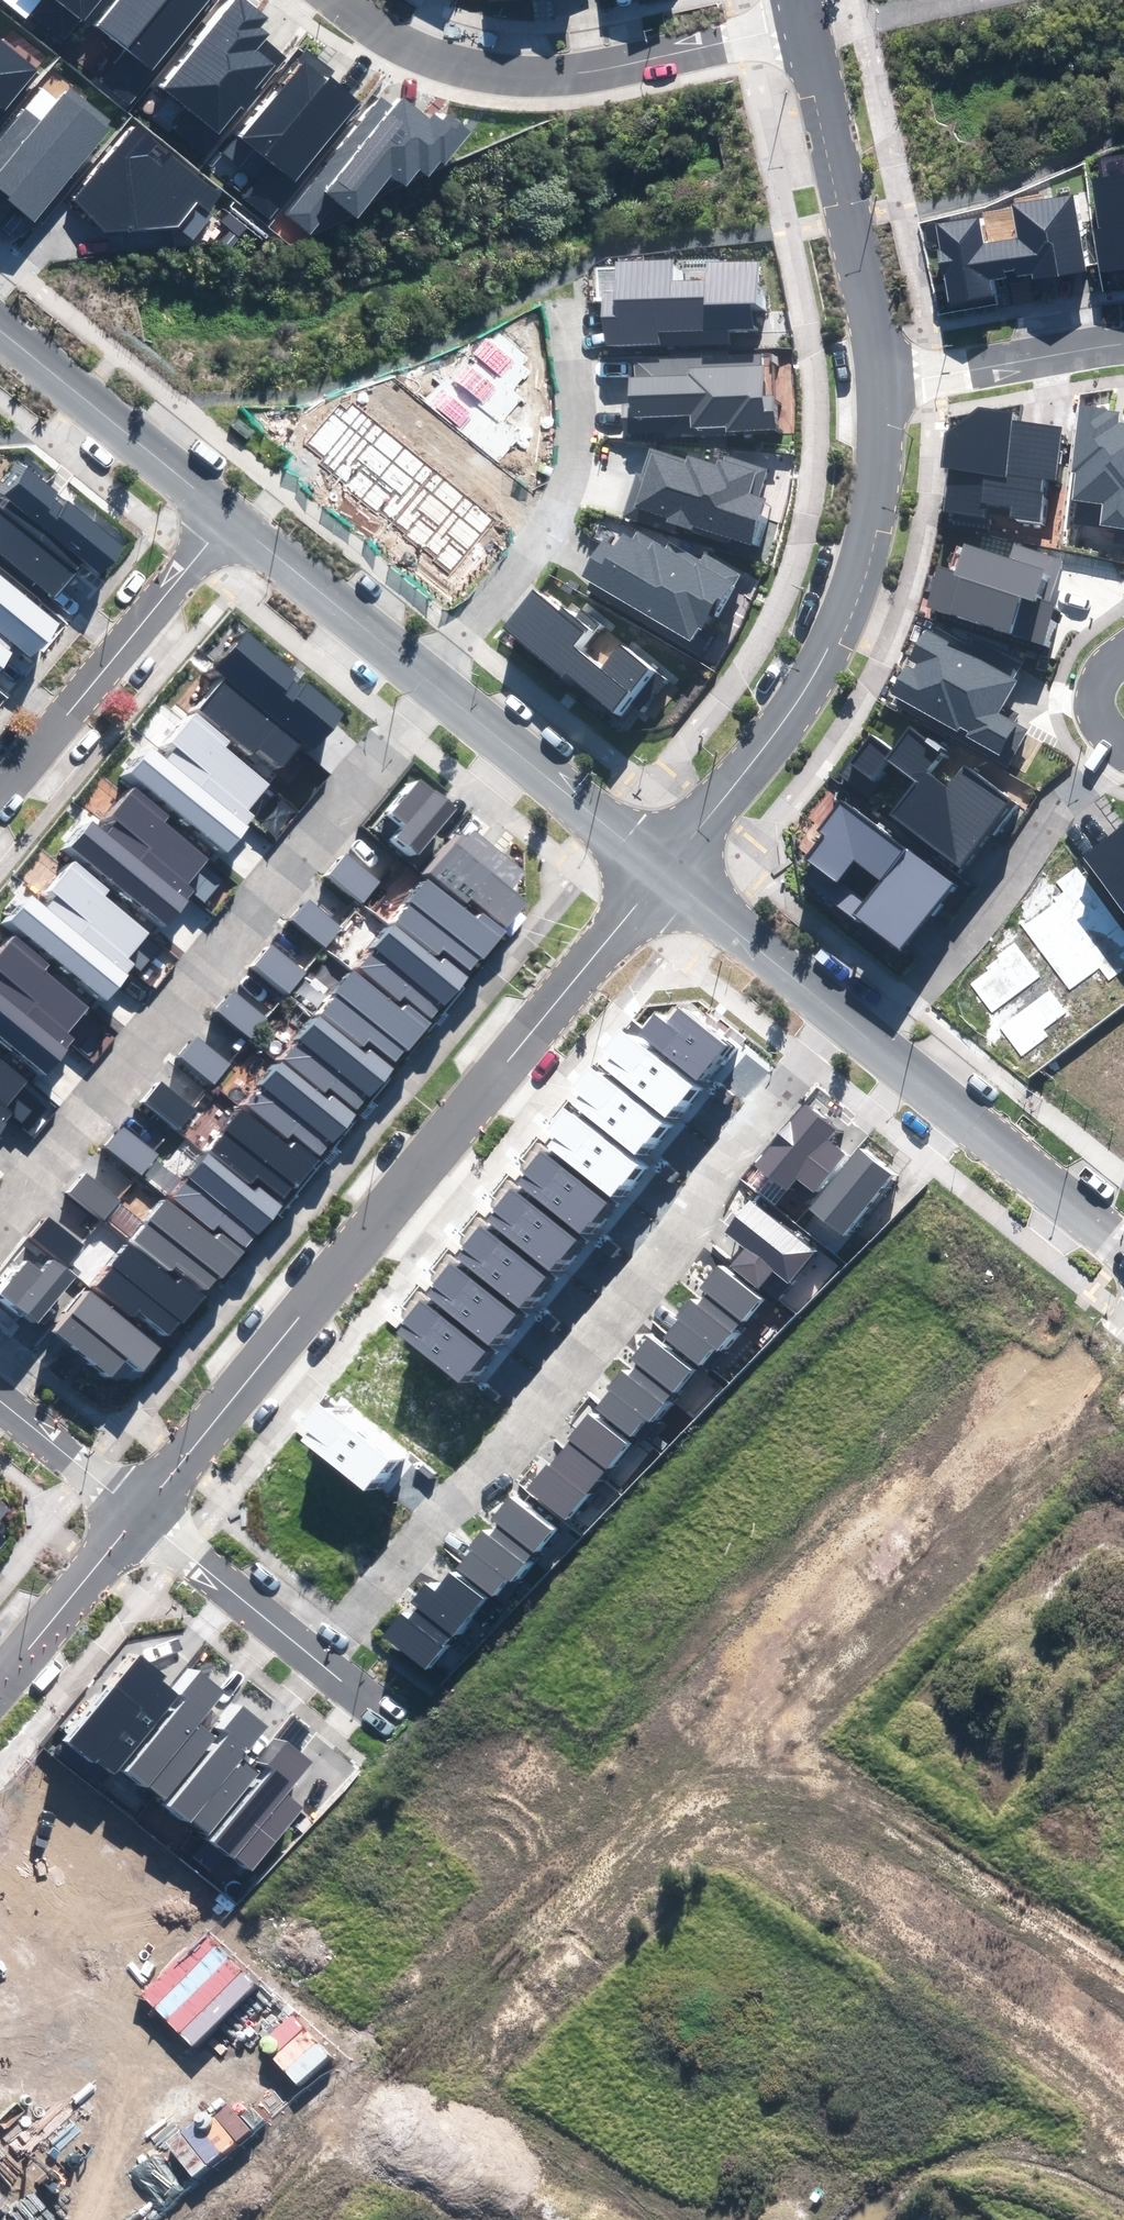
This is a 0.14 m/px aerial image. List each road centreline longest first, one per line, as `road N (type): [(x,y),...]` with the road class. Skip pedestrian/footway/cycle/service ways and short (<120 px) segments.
road 1 (residential): [(318,1663),(841,1018)]
road 2 (tertiary): [(140,1515),(660,870)]
road 3 (residential): [(0,1218),(432,684)]
road 4 (residential): [(1123,1319),(724,1757)]
road 5 (tertiary): [(660,870),(769,742),(831,645),(871,531),(881,383)]
road 6 (residential): [(337,0),(389,34),(440,53),(554,74),(809,34)]
road 7 (residential): [(724,1757),(1123,2033)]
road 8 (residential): [(432,684),(563,515),(584,470),(589,424),(579,290)]
road 9 (residential): [(877,1047),(1009,891),(1062,791),(1104,739)]
road 10 (tertiary): [(881,383),(809,34)]
road 11 (residential): [(0,784),(219,510)]
road 12 (residential): [(1123,1249),(877,1047)]
road 13 (residential): [(660,870),(432,684)]
road 14 (residential): [(372,1708),(595,1895)]
road 15 (residential): [(219,510),(0,331)]
road 16 (residential): [(432,684),(219,510)]
road 17 (residential): [(595,1895),(424,2078)]
road 18 (residential): [(881,383),(1123,343)]
road 19 (residential): [(612,2219),(424,2078)]
road 20 (residential): [(841,1018),(660,870)]
road 21 (residential): [(318,1663),(140,1515)]
road 22 (tertiary): [(0,1688),(140,1515)]
road 23 (residential): [(424,2078),(290,2219)]
road 24 (residential): [(724,1757),(595,1895)]
road 25 (residential): [(140,1515),(0,1399)]
road 26 (residential): [(948,0),(809,34)]

